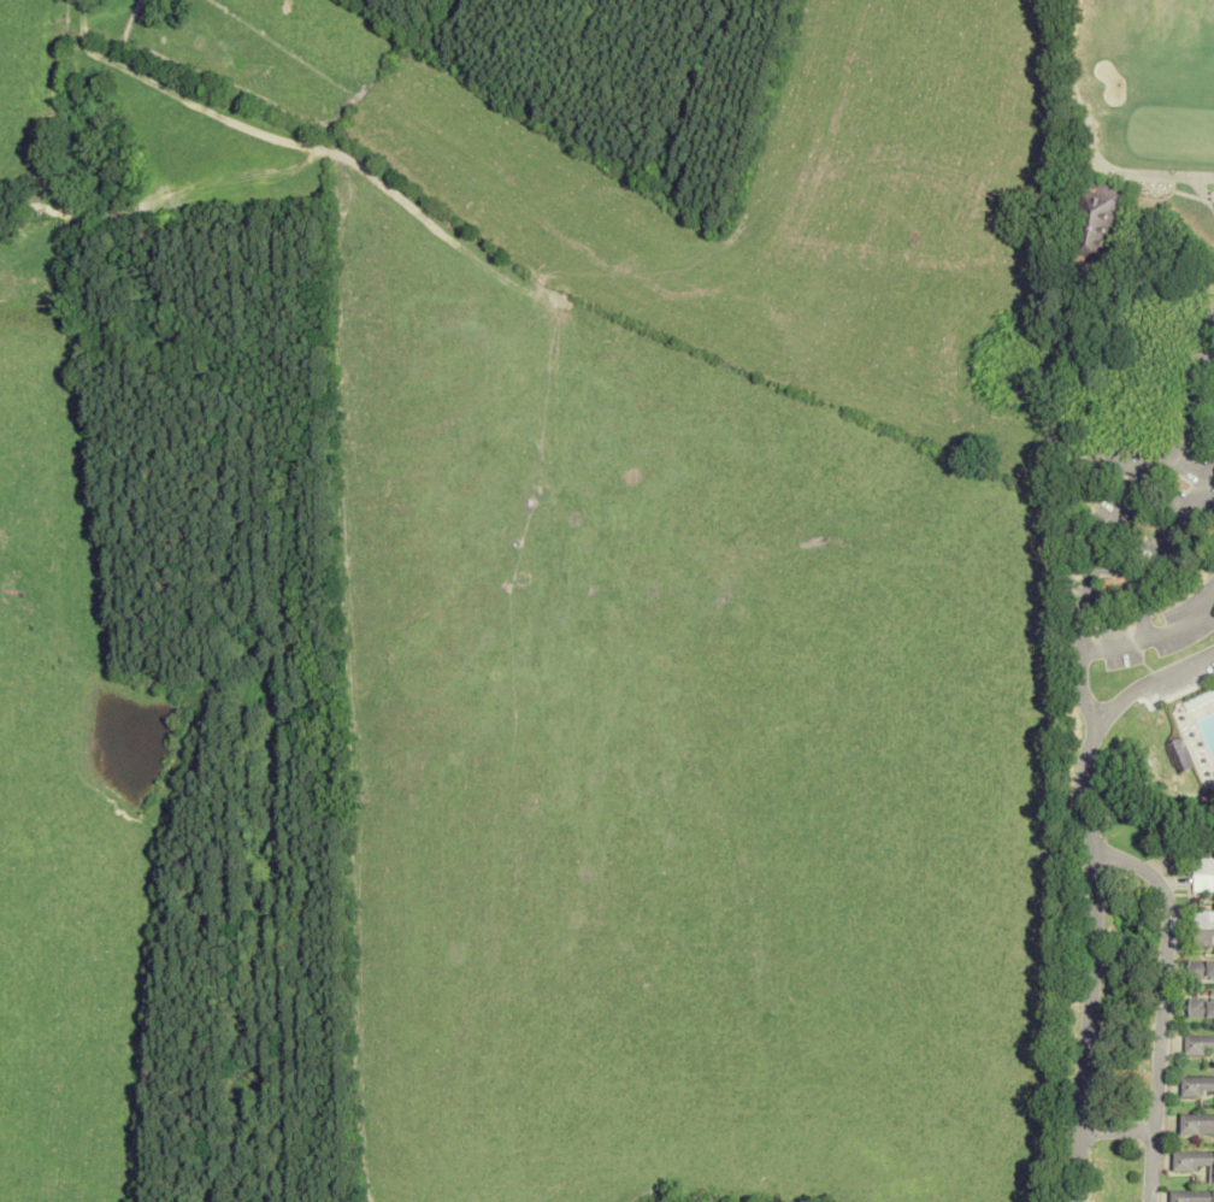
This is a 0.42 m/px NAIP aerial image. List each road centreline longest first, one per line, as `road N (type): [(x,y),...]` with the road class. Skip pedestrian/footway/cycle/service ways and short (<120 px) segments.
road 1 (residential): [(1081,1201),(1096,892),(1084,791),(1096,724)]
road 2 (residential): [(1096,856),(1128,861),(1167,897),(1152,1201)]
road 3 (residential): [(1213,597),(1184,620),(1098,649),(1079,680),(1086,707),(1096,724),(1135,690),(1213,654)]

